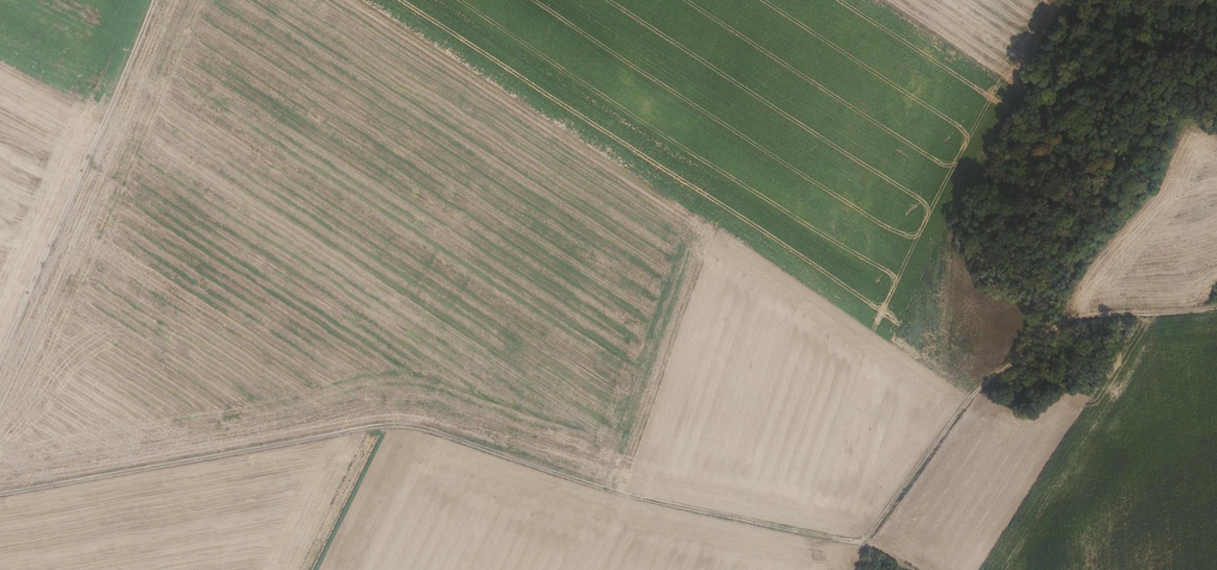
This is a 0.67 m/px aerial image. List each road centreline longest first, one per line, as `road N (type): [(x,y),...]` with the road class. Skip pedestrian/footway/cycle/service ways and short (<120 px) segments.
road 1 (track): [(0,495),(418,427),(865,552)]
road 2 (track): [(865,552),(953,417),(1026,343),(1057,325),(1146,321),(1216,304)]
road 3 (track): [(155,0),(0,358)]

